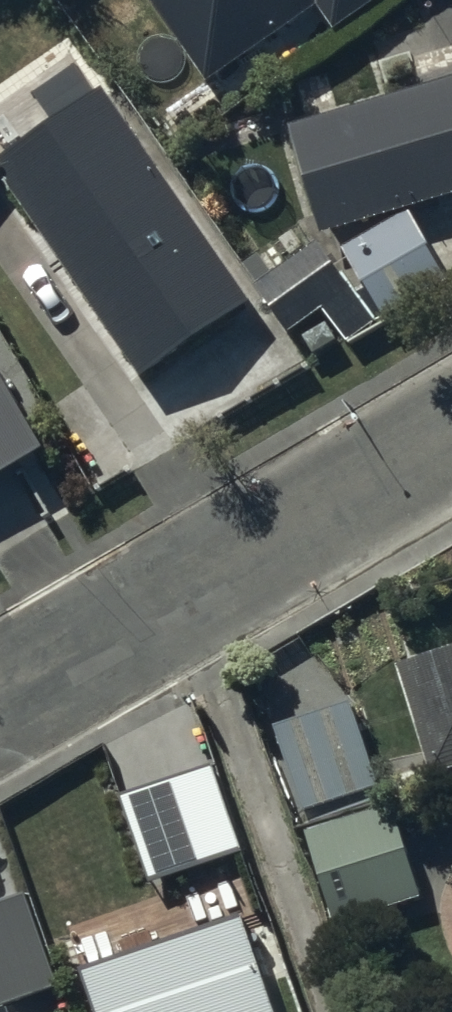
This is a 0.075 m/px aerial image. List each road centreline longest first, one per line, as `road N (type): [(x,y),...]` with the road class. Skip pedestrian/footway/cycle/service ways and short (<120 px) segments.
road 1 (residential): [(0,701),(451,438)]

